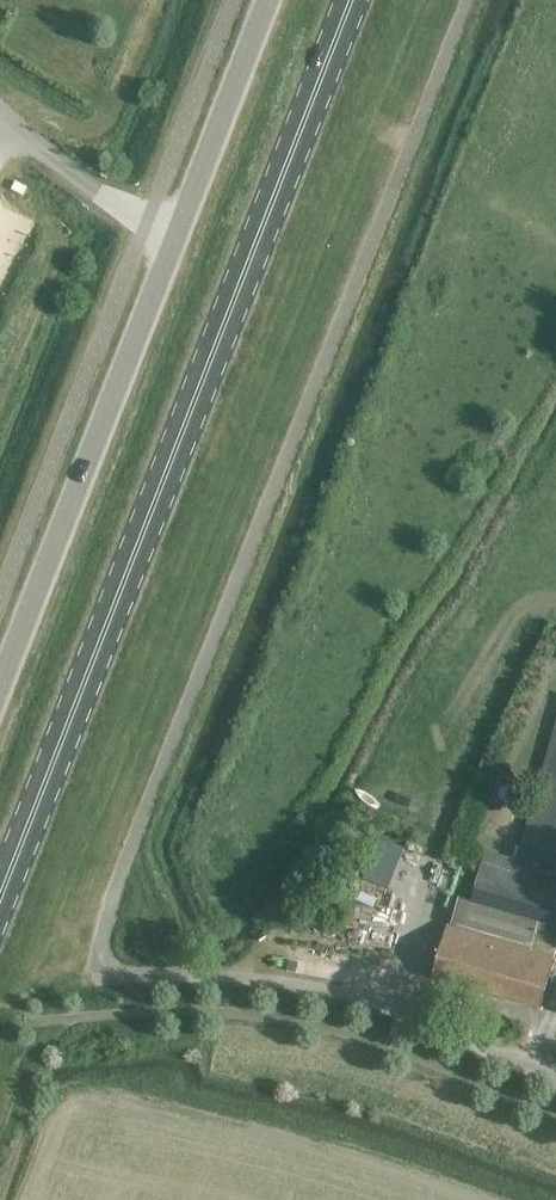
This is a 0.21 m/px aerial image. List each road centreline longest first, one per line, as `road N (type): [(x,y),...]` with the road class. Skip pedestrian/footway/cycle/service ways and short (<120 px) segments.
road 1 (primary): [(350,0),(0,884)]
road 2 (unclassified): [(268,0),(0,685)]
road 3 (unclassified): [(555,1113),(326,1027),(226,1012),(36,1021)]
road 4 (unclassified): [(555,1080),(401,1008),(300,985),(100,977)]
road 5 (residential): [(145,225),(0,115)]

